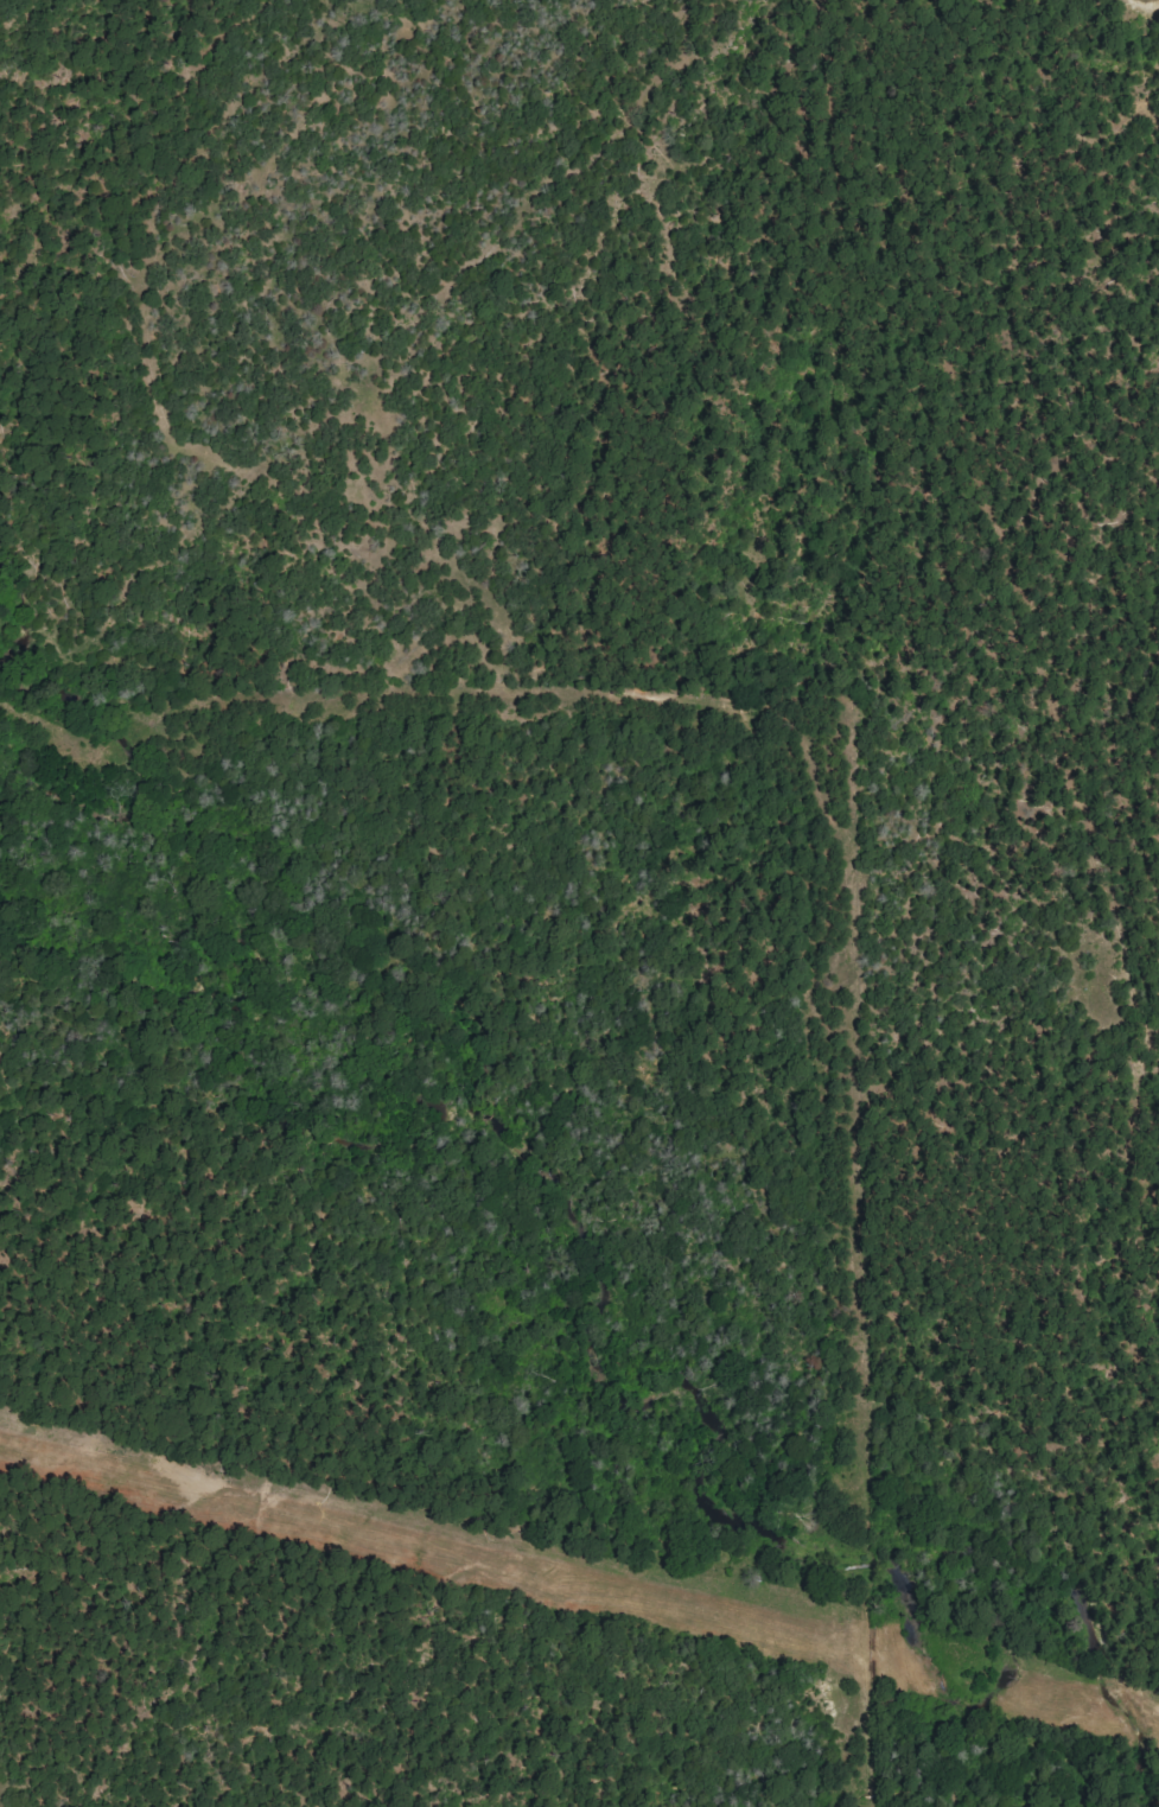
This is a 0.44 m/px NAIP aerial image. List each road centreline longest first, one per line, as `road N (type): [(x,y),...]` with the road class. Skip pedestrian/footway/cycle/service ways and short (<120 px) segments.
road 1 (residential): [(278,574),(371,457),(412,363),(563,257),(639,158),(674,70),(667,0)]

